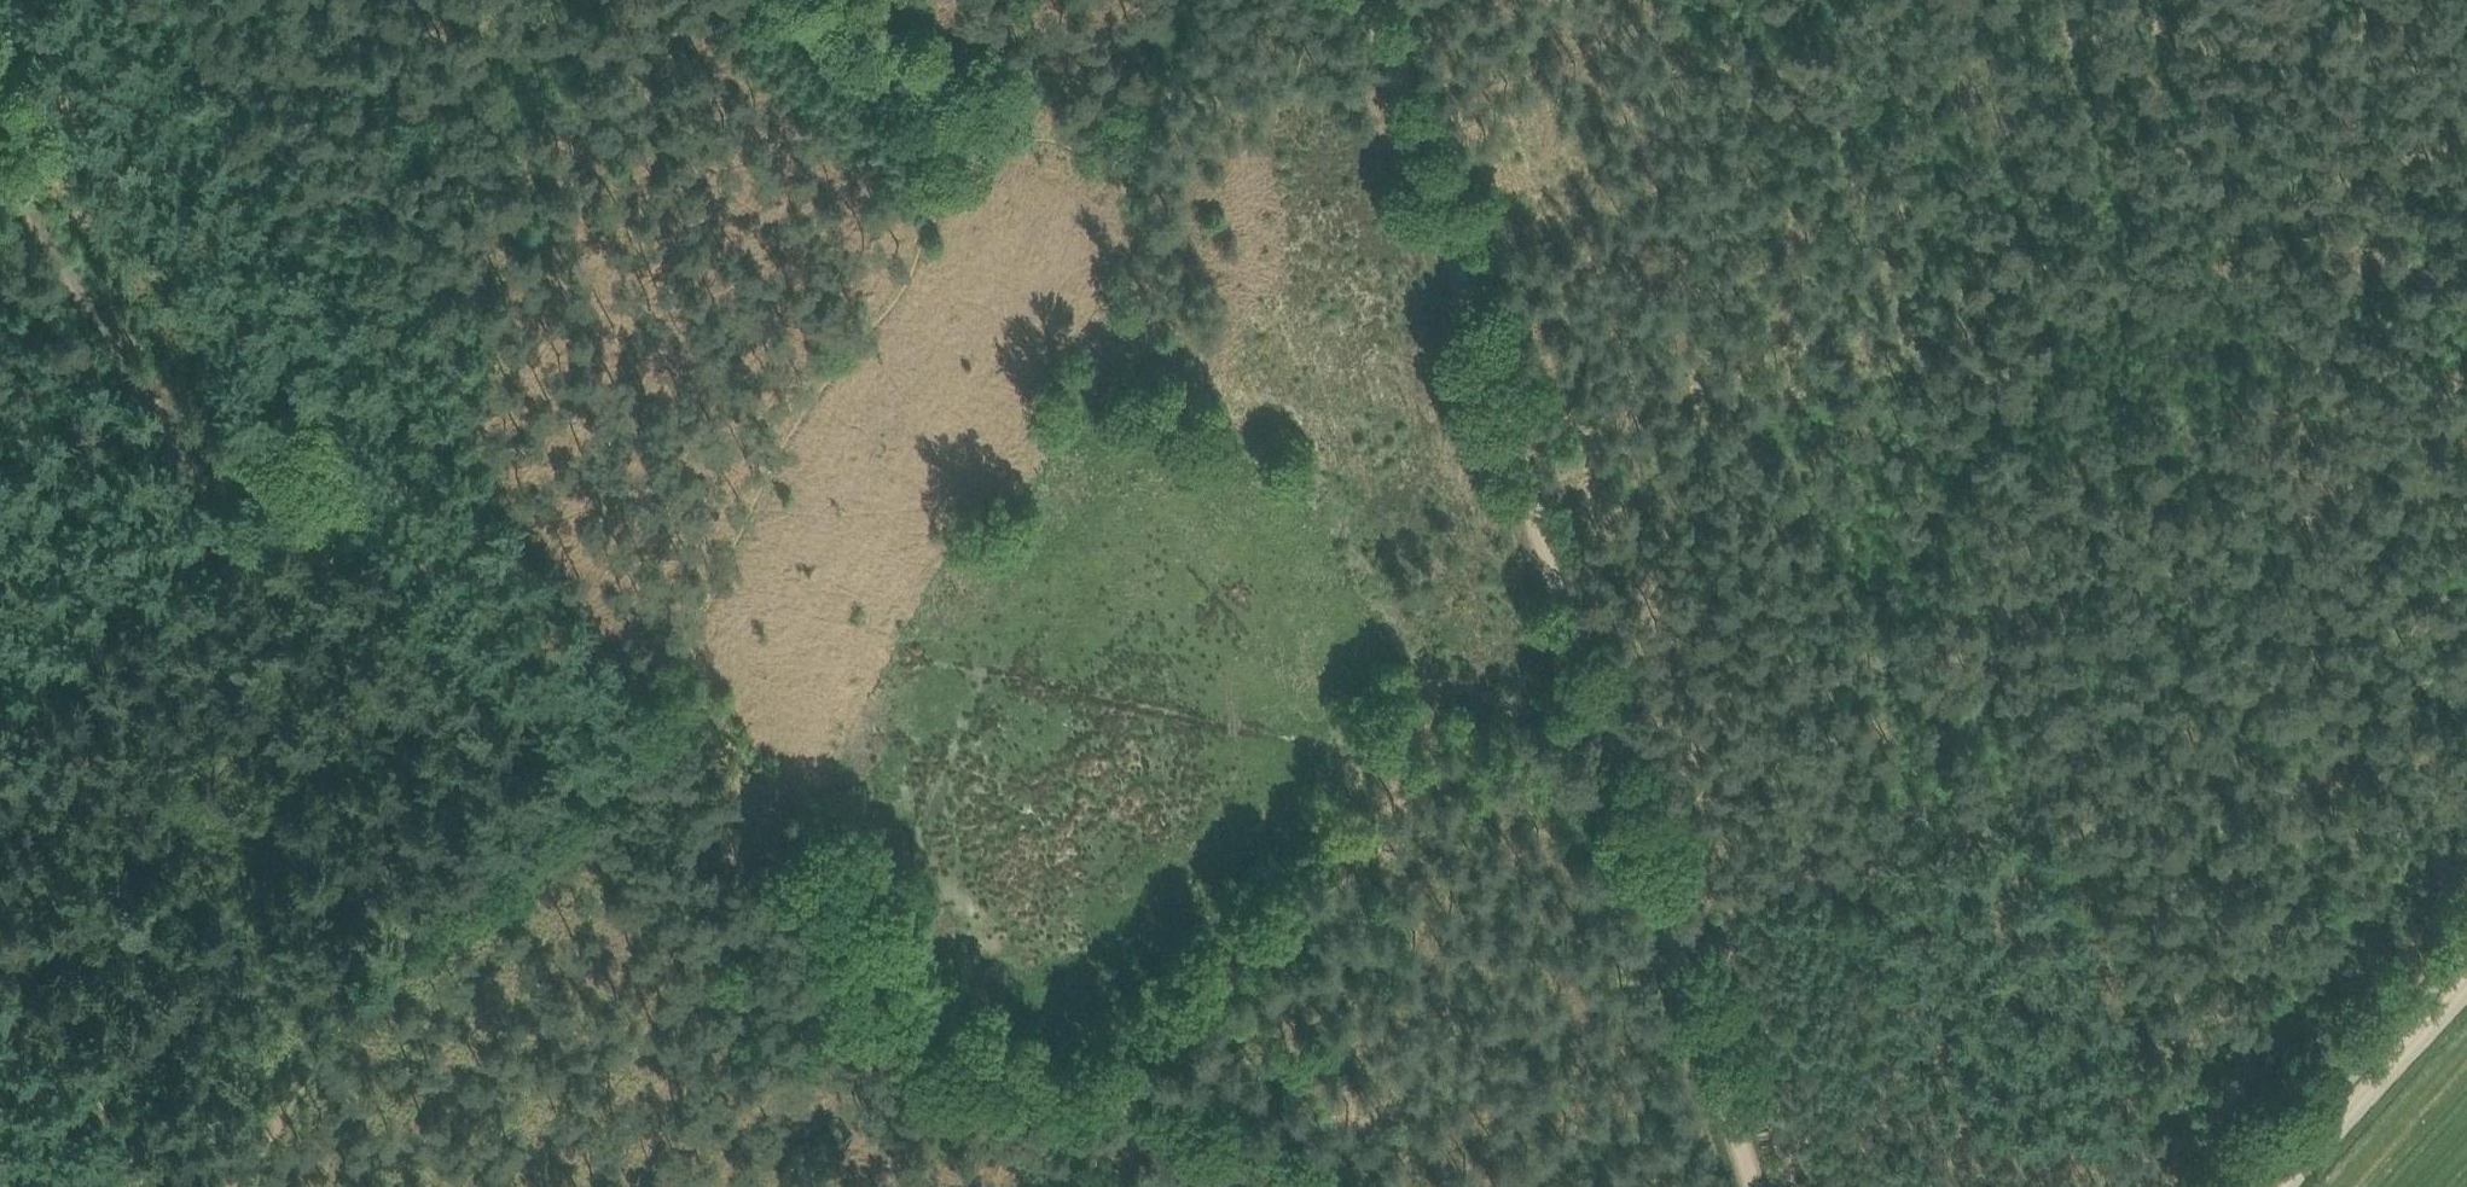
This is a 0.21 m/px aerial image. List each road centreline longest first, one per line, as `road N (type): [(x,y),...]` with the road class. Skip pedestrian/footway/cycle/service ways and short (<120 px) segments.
road 1 (track): [(1377,0),(1757,1186)]
road 2 (track): [(572,758),(366,513),(235,498),(121,352),(0,146)]
road 3 (track): [(659,685),(713,730),(826,870),(893,1017),(1312,1186)]
road 4 (track): [(227,1186),(487,846),(572,758)]
road 5 (track): [(873,308),(1007,134),(1139,167),(1188,0)]
road 6 (track): [(659,685),(873,308)]
road 7 (track): [(585,0),(873,308)]
road 8 (track): [(2279,1186),(2466,982)]
road 9 (track): [(0,990),(166,1186)]

